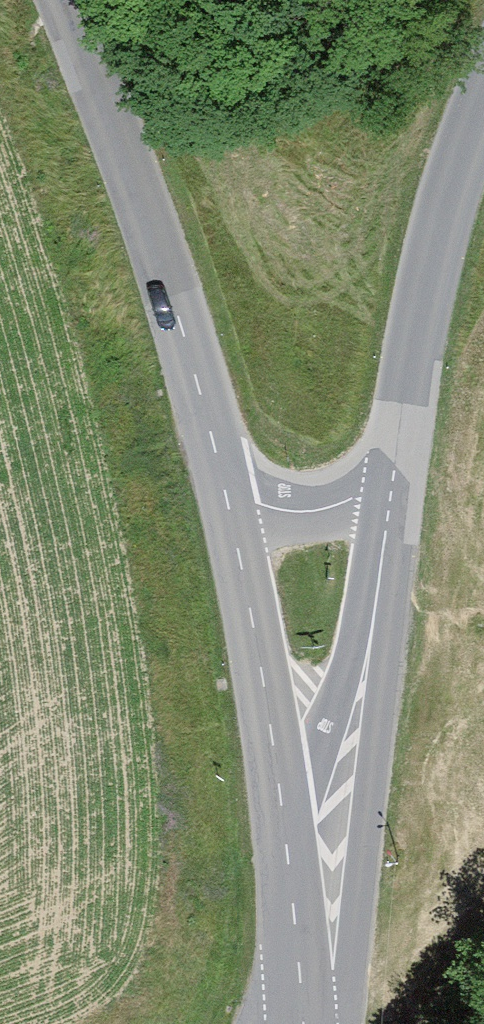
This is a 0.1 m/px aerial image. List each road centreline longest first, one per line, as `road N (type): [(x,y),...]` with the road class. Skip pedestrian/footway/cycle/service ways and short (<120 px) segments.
road 1 (tertiary): [(398,474),(332,871),(301,985)]
road 2 (tertiary): [(229,494),(152,220),(68,0)]
road 3 (tertiary): [(301,985),(280,788),(229,494)]
road 4 (tertiary): [(483,106),(425,300),(398,474)]
road 5 (tertiary): [(398,474),(309,514),(229,494)]

